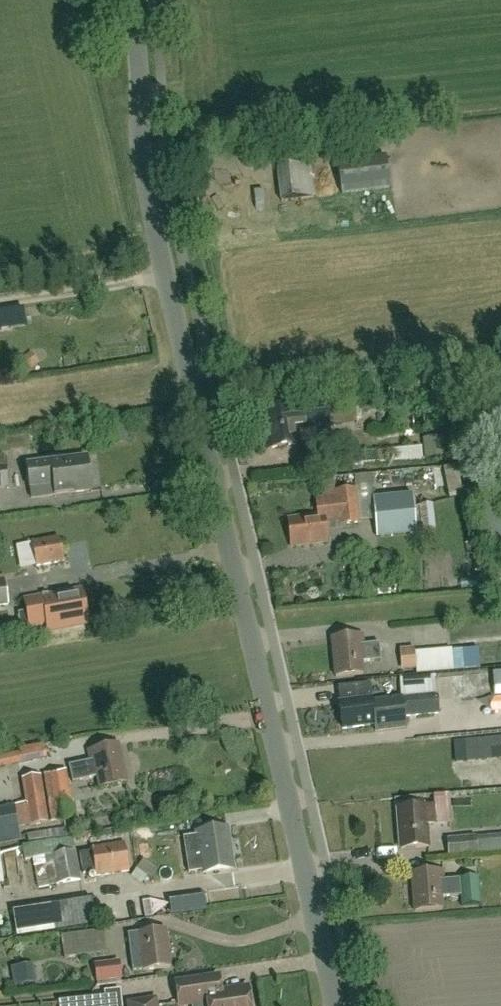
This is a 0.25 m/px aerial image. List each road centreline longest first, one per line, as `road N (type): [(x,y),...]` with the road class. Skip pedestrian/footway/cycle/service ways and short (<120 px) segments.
road 1 (unclassified): [(337,1005),(143,182),(128,0)]

